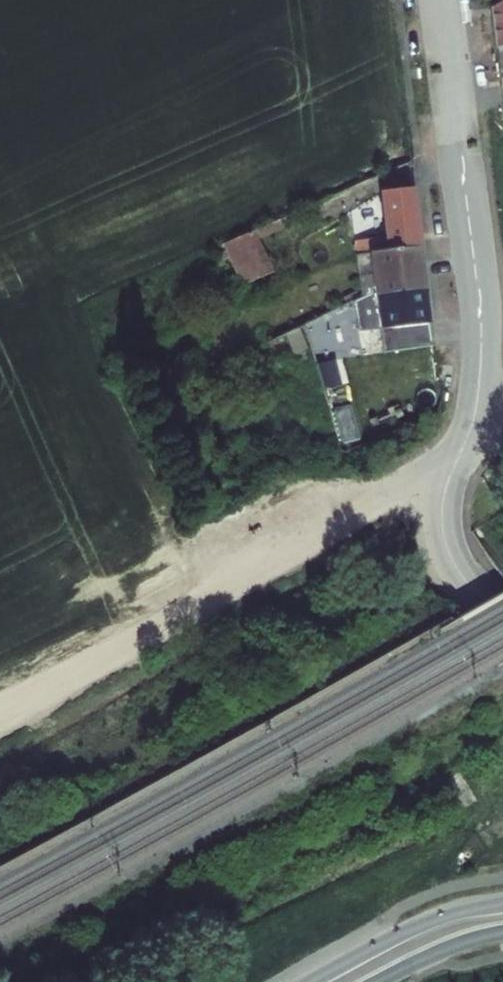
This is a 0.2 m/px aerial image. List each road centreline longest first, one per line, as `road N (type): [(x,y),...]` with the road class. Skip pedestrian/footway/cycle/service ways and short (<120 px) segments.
road 1 (track): [(0,719),(380,497),(454,468)]
road 2 (tertiary): [(473,420),(478,296),(440,0)]
road 3 (tertiary): [(502,606),(460,567),(444,525),(448,483),(473,420)]
road 4 (secondary): [(502,902),(407,929),(310,981)]
road 5 (secondary): [(378,981),(445,949),(502,932)]

